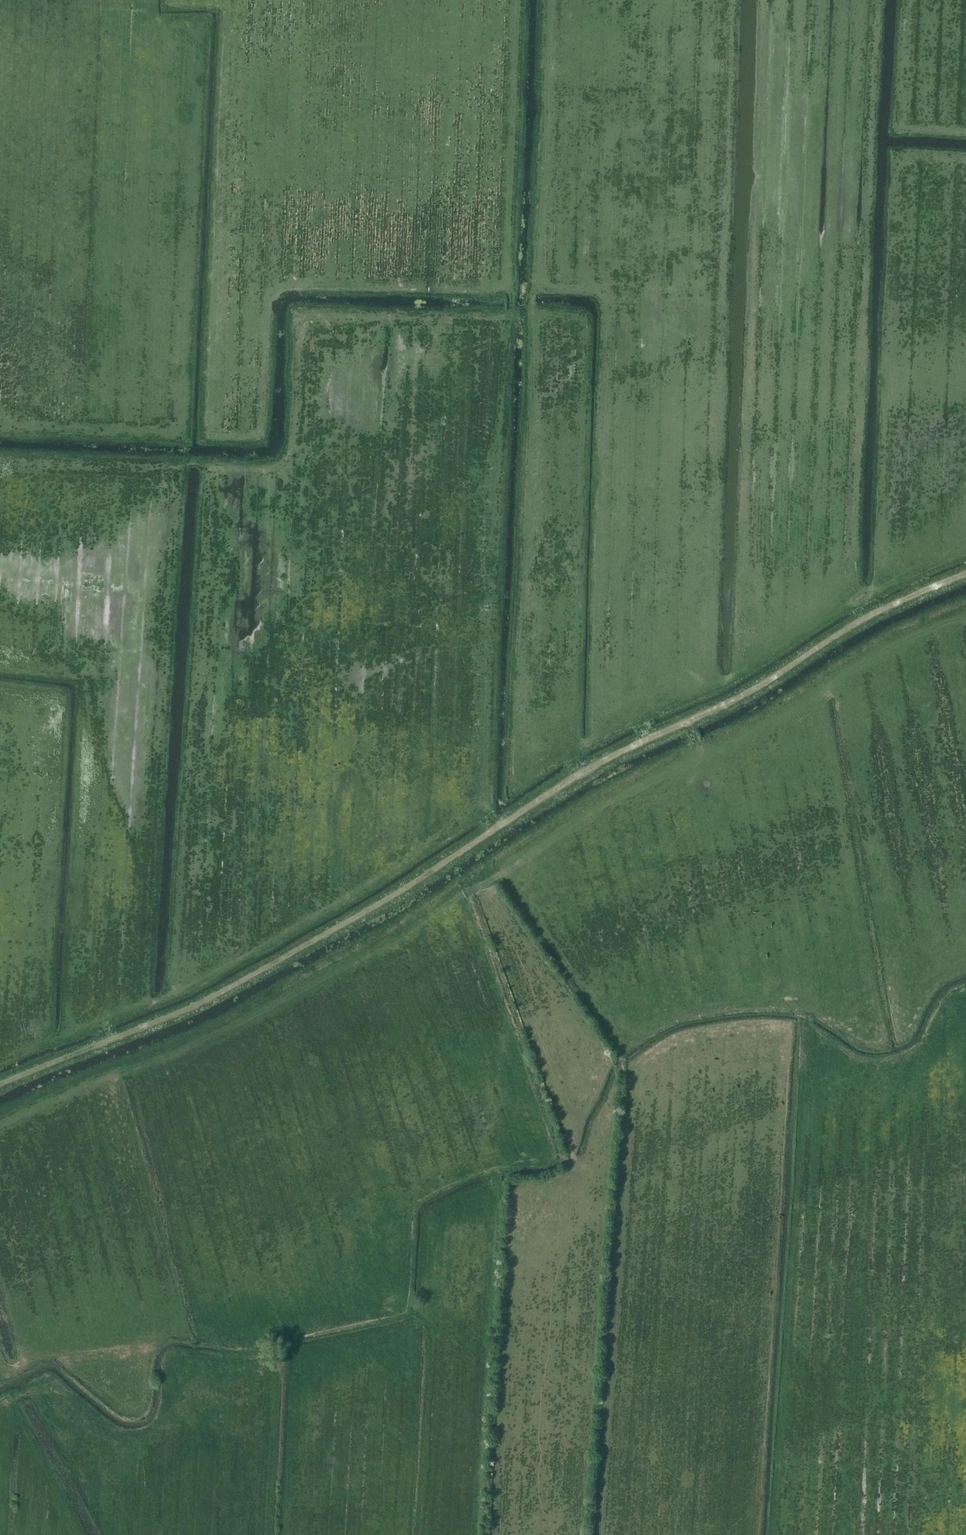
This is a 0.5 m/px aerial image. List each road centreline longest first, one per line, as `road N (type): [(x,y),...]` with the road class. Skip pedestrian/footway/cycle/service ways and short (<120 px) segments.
road 1 (track): [(0,1086),(211,998),(590,769),(751,692),(896,603),(965,573)]

